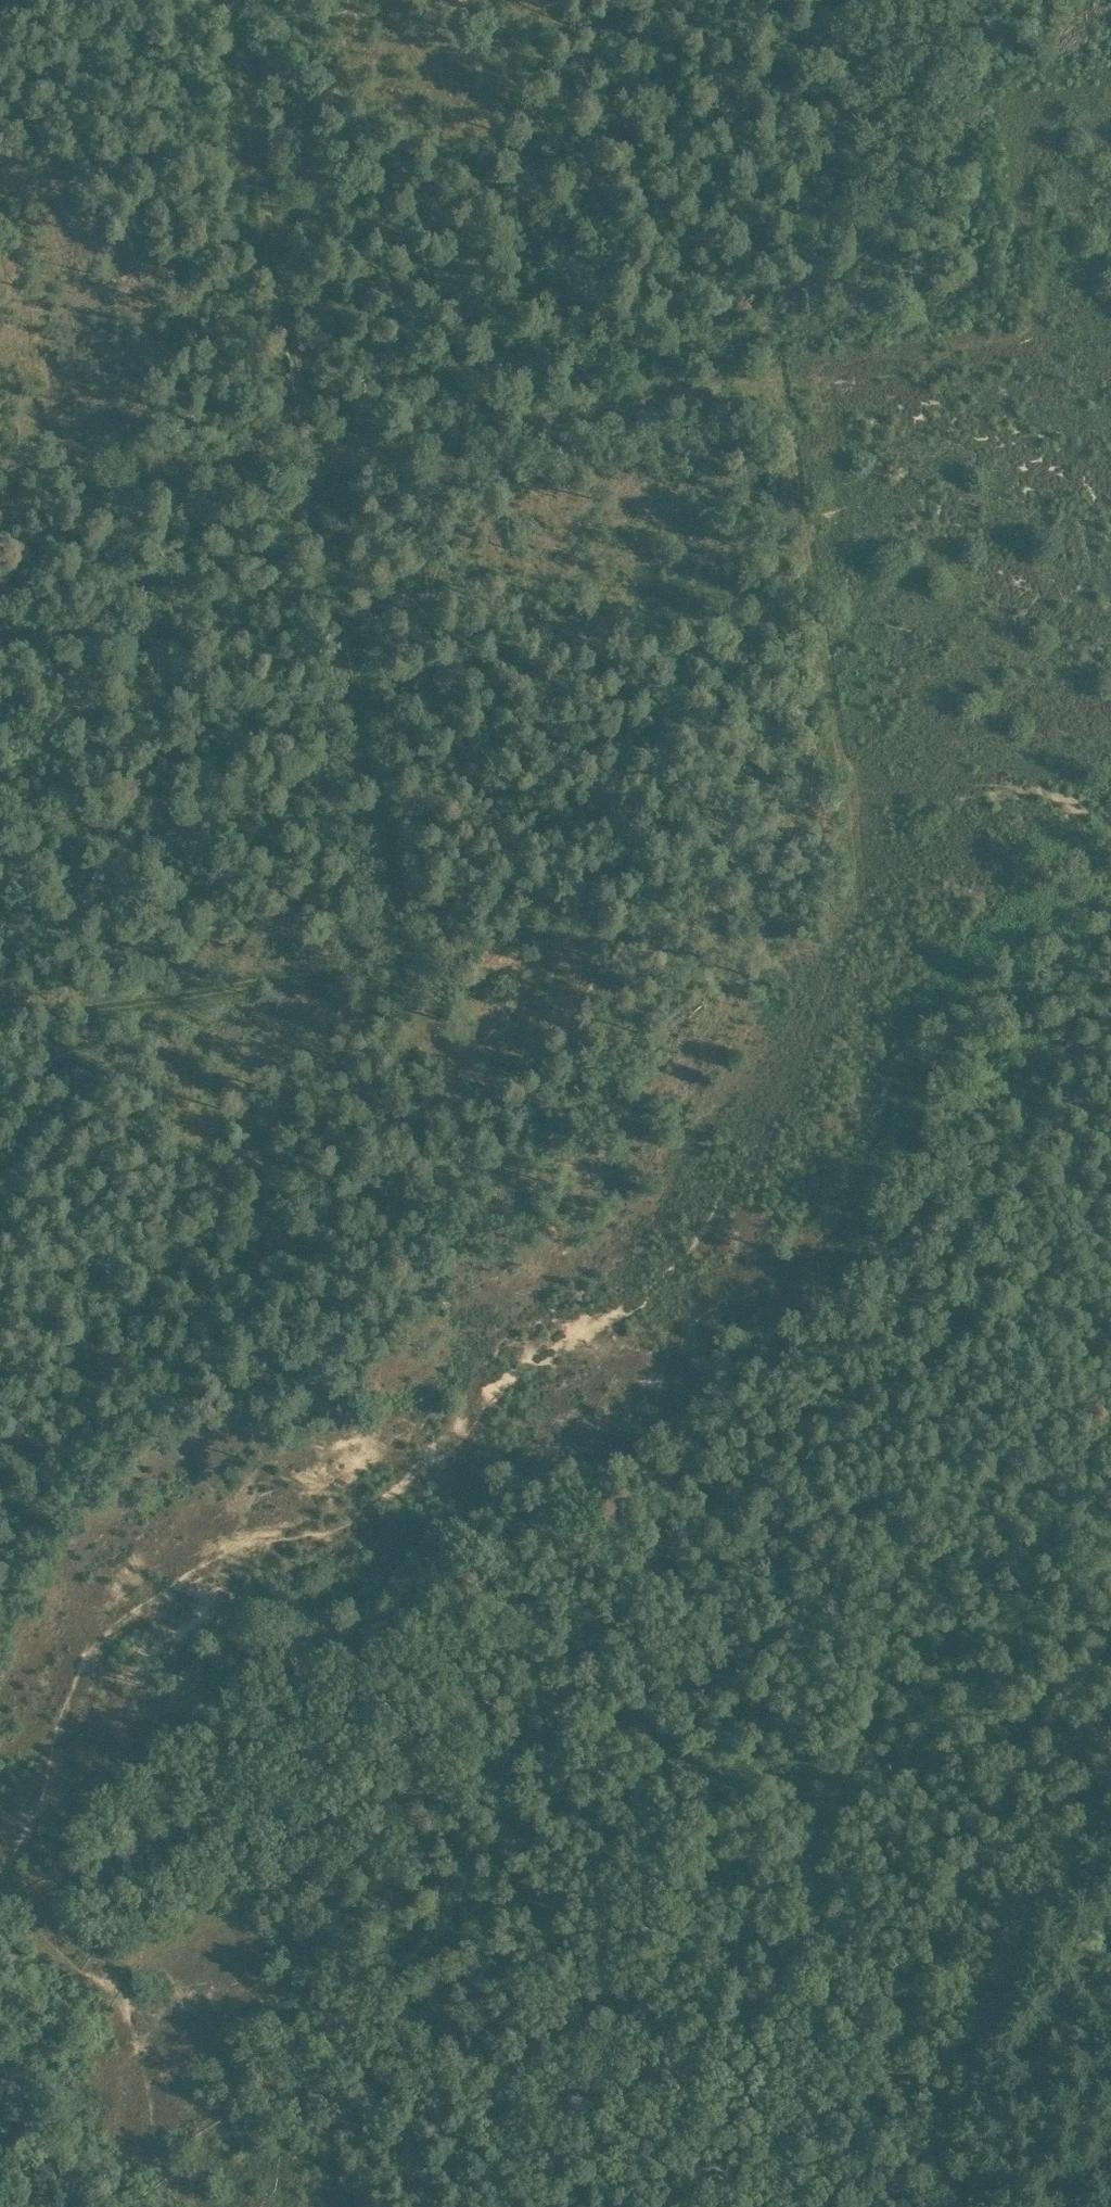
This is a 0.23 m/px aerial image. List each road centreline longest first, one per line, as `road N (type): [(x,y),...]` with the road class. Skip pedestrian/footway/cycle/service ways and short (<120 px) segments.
road 1 (track): [(314,460),(394,966),(0,1025)]
road 2 (track): [(314,460),(782,382)]
road 3 (track): [(314,460),(237,0)]

